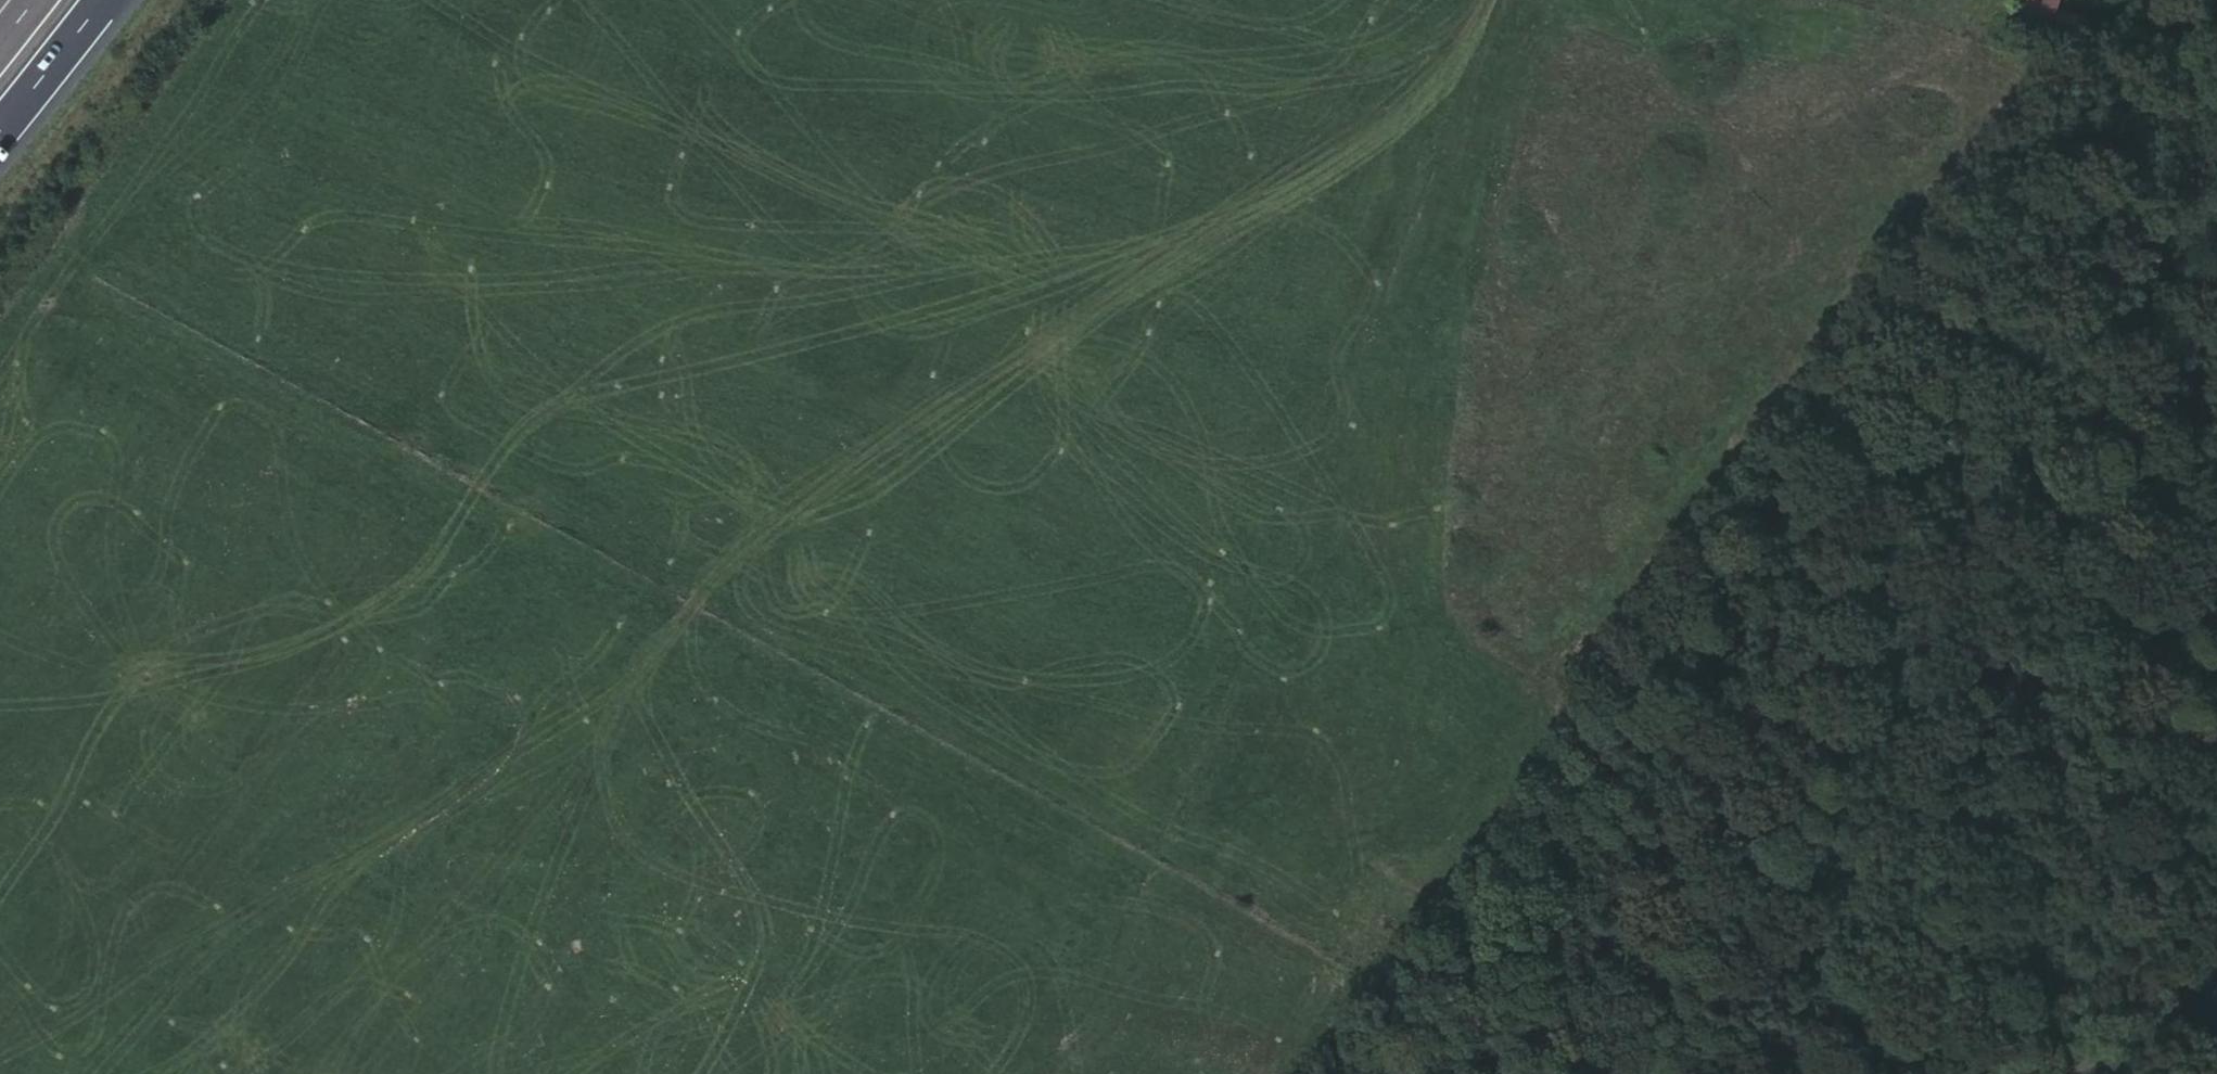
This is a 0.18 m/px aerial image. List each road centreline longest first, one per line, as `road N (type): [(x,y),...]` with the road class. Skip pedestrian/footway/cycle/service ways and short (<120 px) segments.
road 1 (tertiary): [(2091,1073),(2216,947)]
road 2 (motorway): [(0,138),(104,0)]

